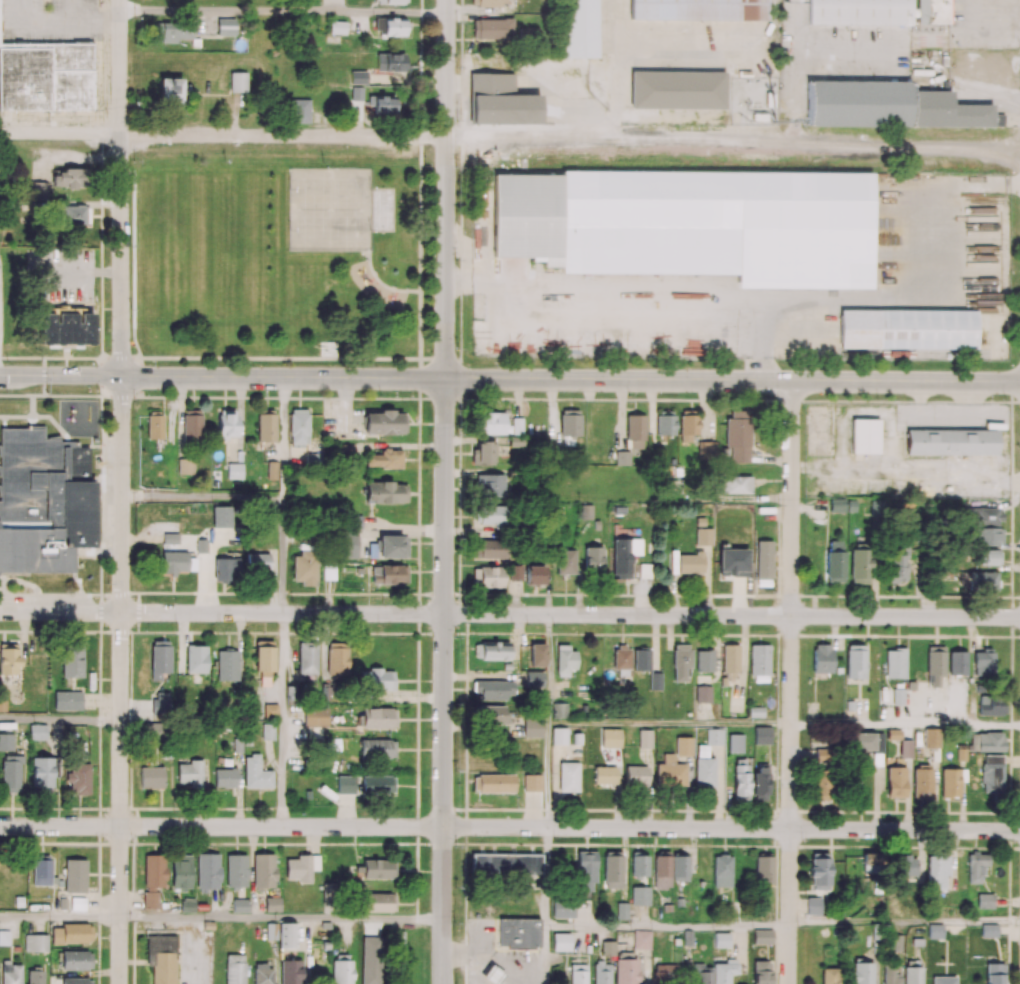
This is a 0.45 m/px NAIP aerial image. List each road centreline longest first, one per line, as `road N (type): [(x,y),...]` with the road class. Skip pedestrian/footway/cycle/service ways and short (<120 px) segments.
road 1 (residential): [(1019,618),(0,613)]
road 2 (tertiary): [(1019,383),(0,378)]
road 3 (residential): [(1019,831),(0,827)]
road 4 (residential): [(122,378),(119,983)]
road 5 (tertiary): [(445,379),(443,983)]
road 6 (residential): [(792,381),(788,983)]
road 7 (tertiary): [(446,0),(445,379)]
road 8 (residential): [(118,0),(122,378)]

